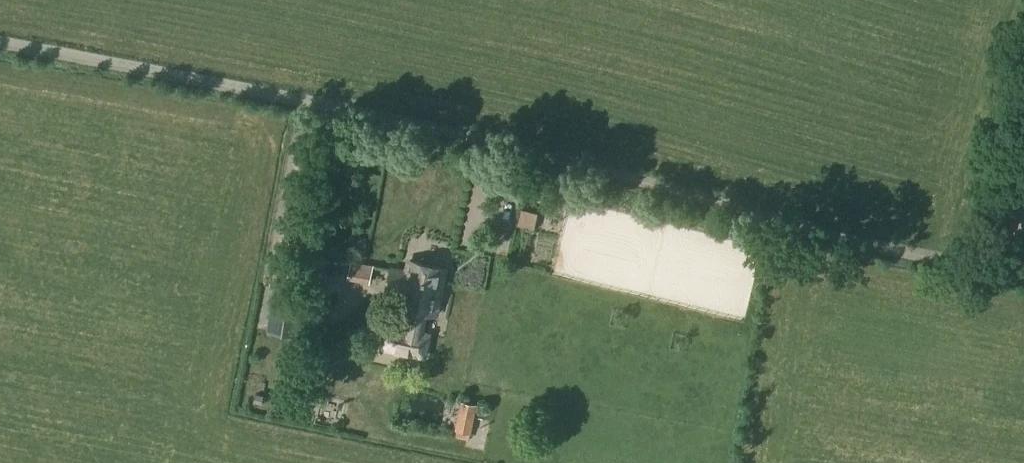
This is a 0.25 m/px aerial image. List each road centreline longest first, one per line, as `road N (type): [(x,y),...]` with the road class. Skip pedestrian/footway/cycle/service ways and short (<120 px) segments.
road 1 (track): [(1023,276),(842,239),(393,120),(0,43)]

